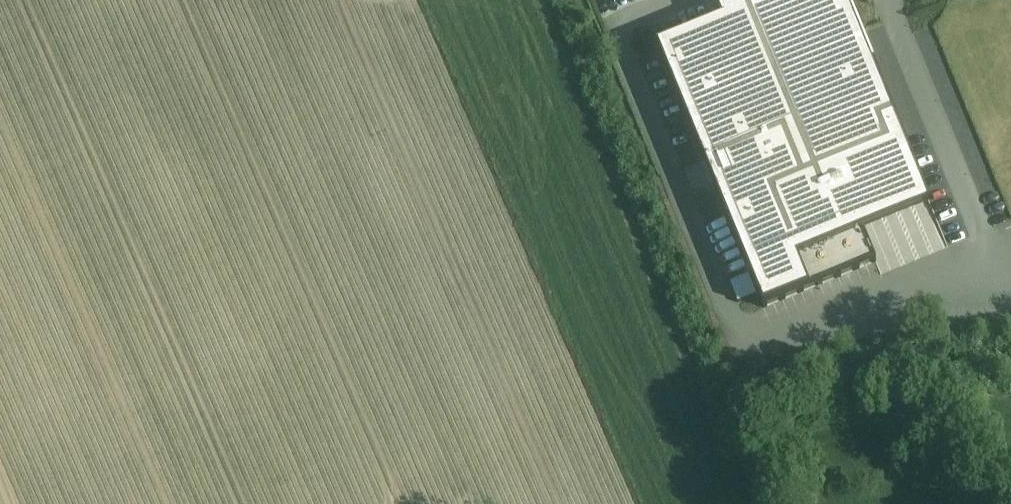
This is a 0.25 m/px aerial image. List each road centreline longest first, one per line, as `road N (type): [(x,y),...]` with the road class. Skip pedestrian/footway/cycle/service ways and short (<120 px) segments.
road 1 (unclassified): [(1010,284),(908,0)]

